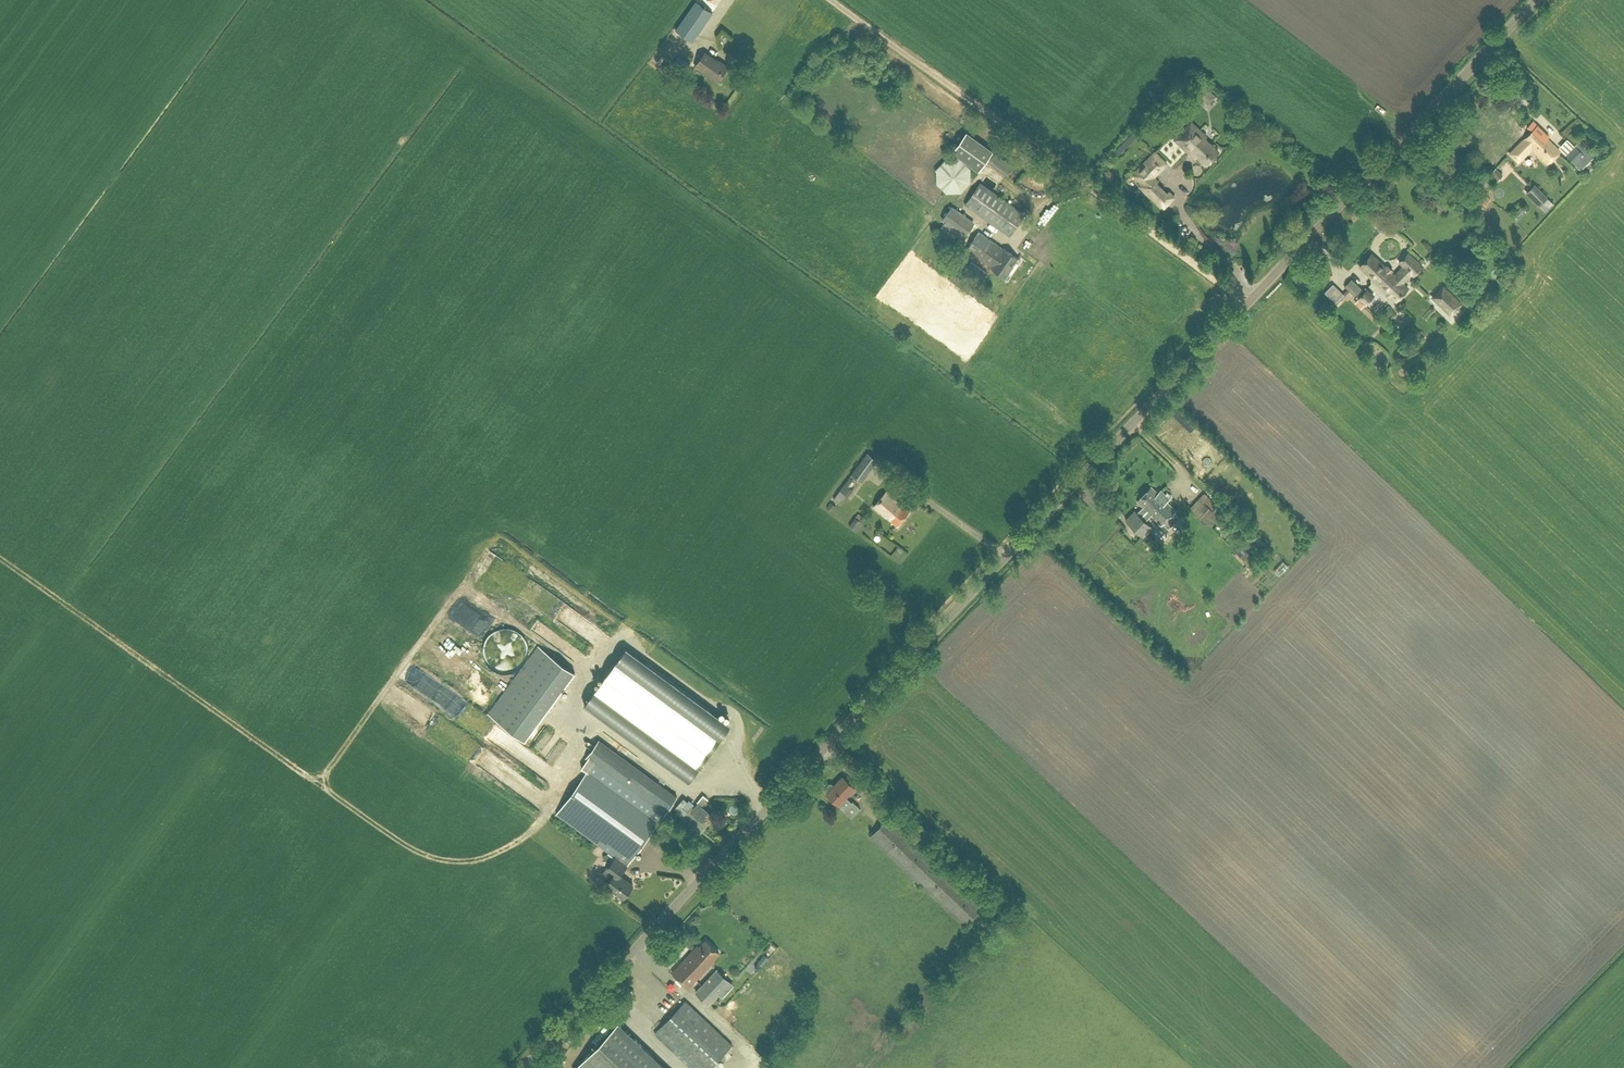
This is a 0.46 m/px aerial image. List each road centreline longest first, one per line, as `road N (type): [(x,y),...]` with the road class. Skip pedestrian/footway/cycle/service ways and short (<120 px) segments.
road 1 (unclassified): [(523,1067),(1529,0)]
road 2 (track): [(1243,301),(834,0)]
road 3 (track): [(1062,197),(1196,266)]

